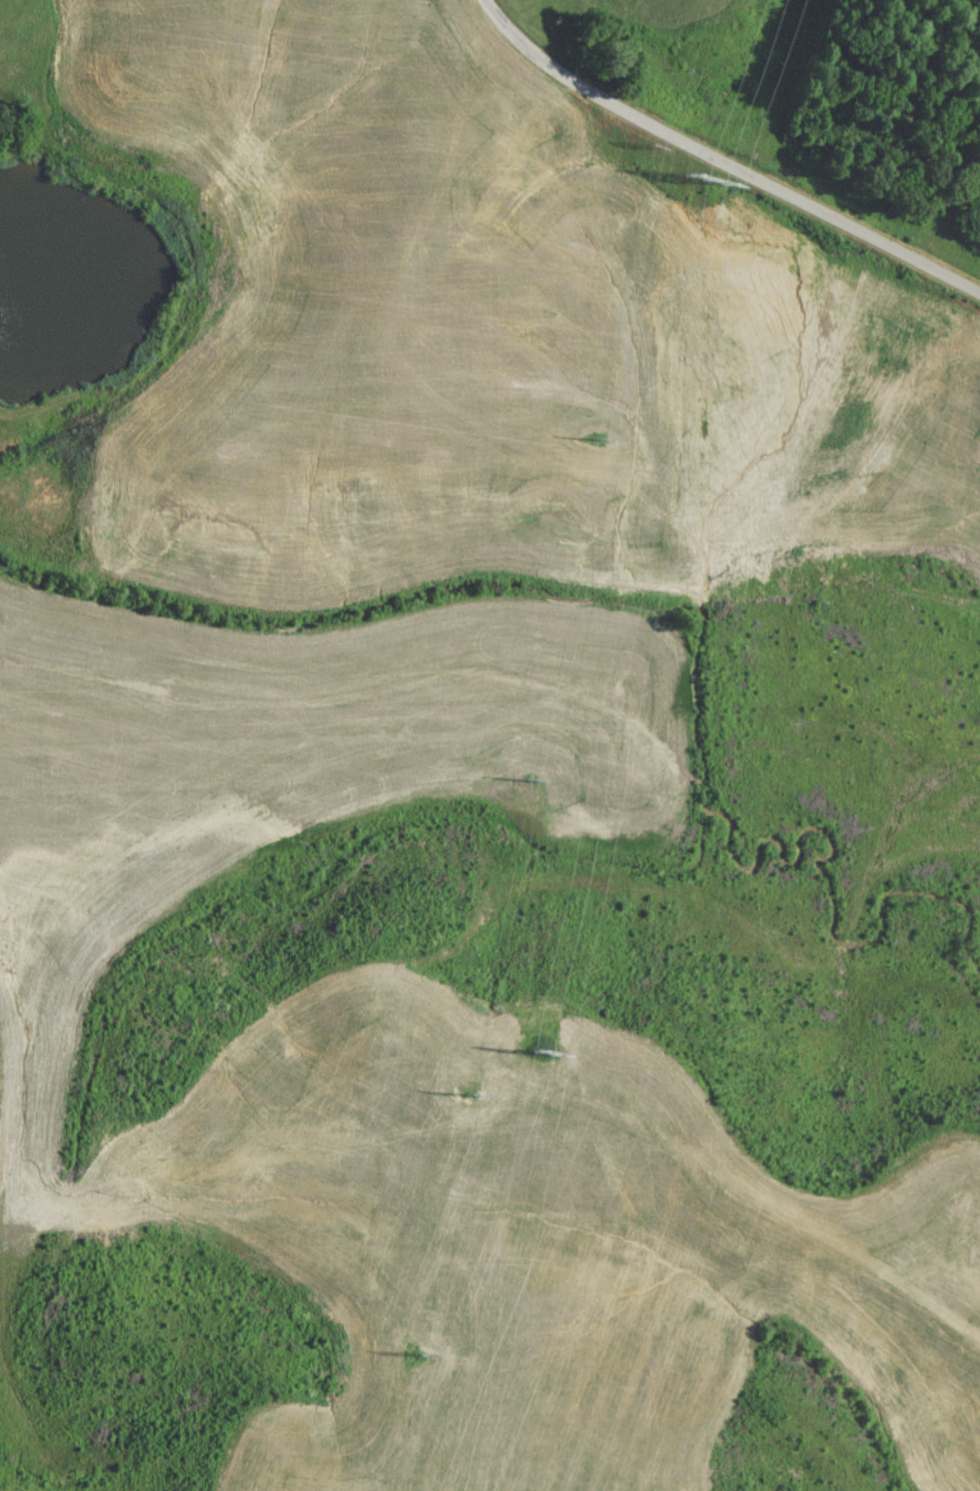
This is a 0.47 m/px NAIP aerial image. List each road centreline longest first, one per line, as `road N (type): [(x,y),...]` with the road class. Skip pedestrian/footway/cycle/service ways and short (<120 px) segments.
road 1 (residential): [(979,293),(679,140),(535,52),(496,0)]

